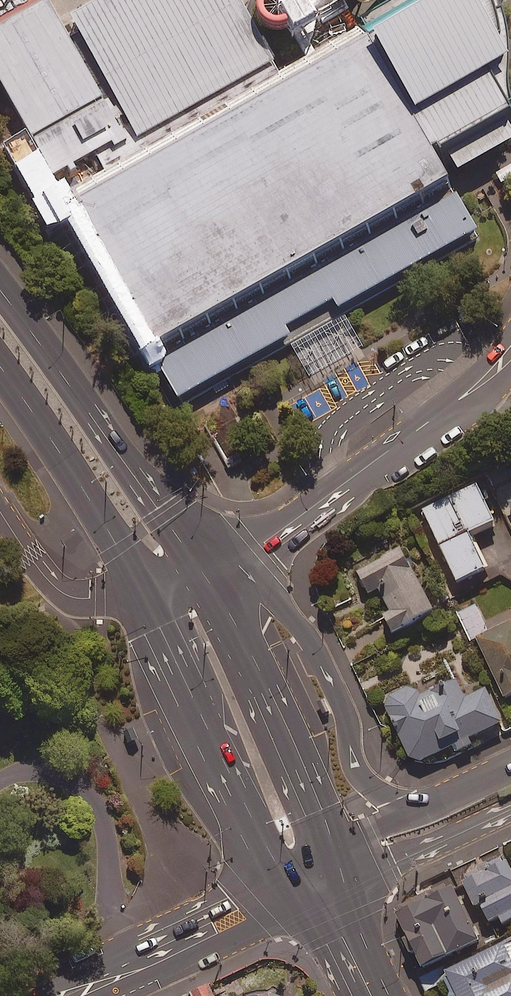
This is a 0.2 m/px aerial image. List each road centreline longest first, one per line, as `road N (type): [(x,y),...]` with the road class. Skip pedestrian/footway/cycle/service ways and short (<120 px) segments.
road 1 (residential): [(510,351),(477,386),(298,519),(204,569)]
road 2 (secondary): [(204,569),(282,607),(307,630),(344,707),(361,778),(448,816)]
road 3 (secondary): [(0,288),(204,569)]
road 4 (secondary): [(306,881),(258,829),(150,588)]
road 5 (secondary): [(204,569),(319,811),(337,867)]
road 6 (secondary): [(150,588),(0,349)]
road 7 (tertiary): [(306,881),(63,995)]
road 8 (tertiary): [(150,588),(101,599),(63,592),(0,507)]
road 9 (tertiary): [(448,816),(337,867)]

